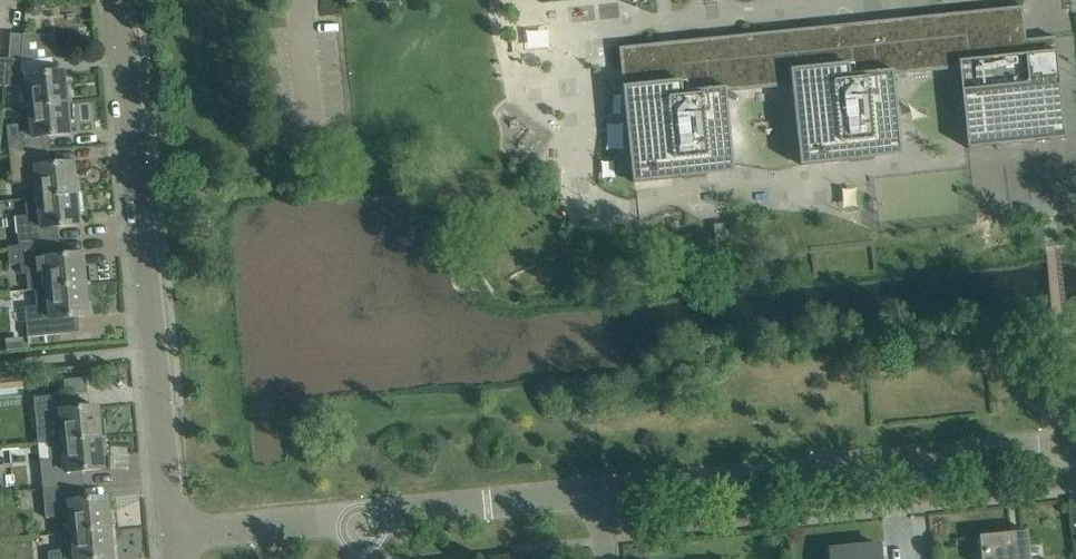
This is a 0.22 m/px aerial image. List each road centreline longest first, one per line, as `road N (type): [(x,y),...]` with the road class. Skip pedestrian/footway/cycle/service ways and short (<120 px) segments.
road 1 (residential): [(173,536),(121,0)]
road 2 (residential): [(598,494),(1075,445)]
road 3 (residential): [(361,517),(598,494)]
road 4 (residential): [(173,536),(361,517)]

